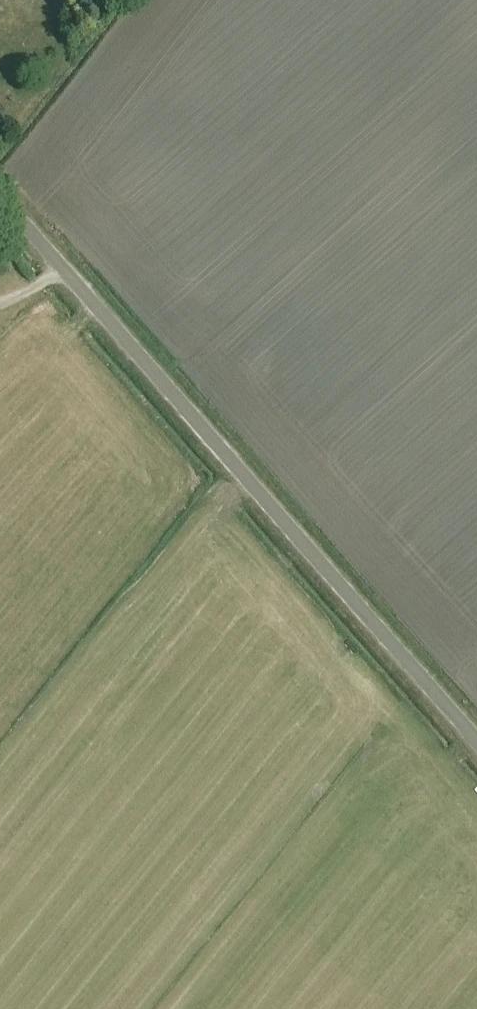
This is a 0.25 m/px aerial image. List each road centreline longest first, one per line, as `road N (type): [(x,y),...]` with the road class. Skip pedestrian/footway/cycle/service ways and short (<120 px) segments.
road 1 (unclassified): [(476,742),(0,198)]

